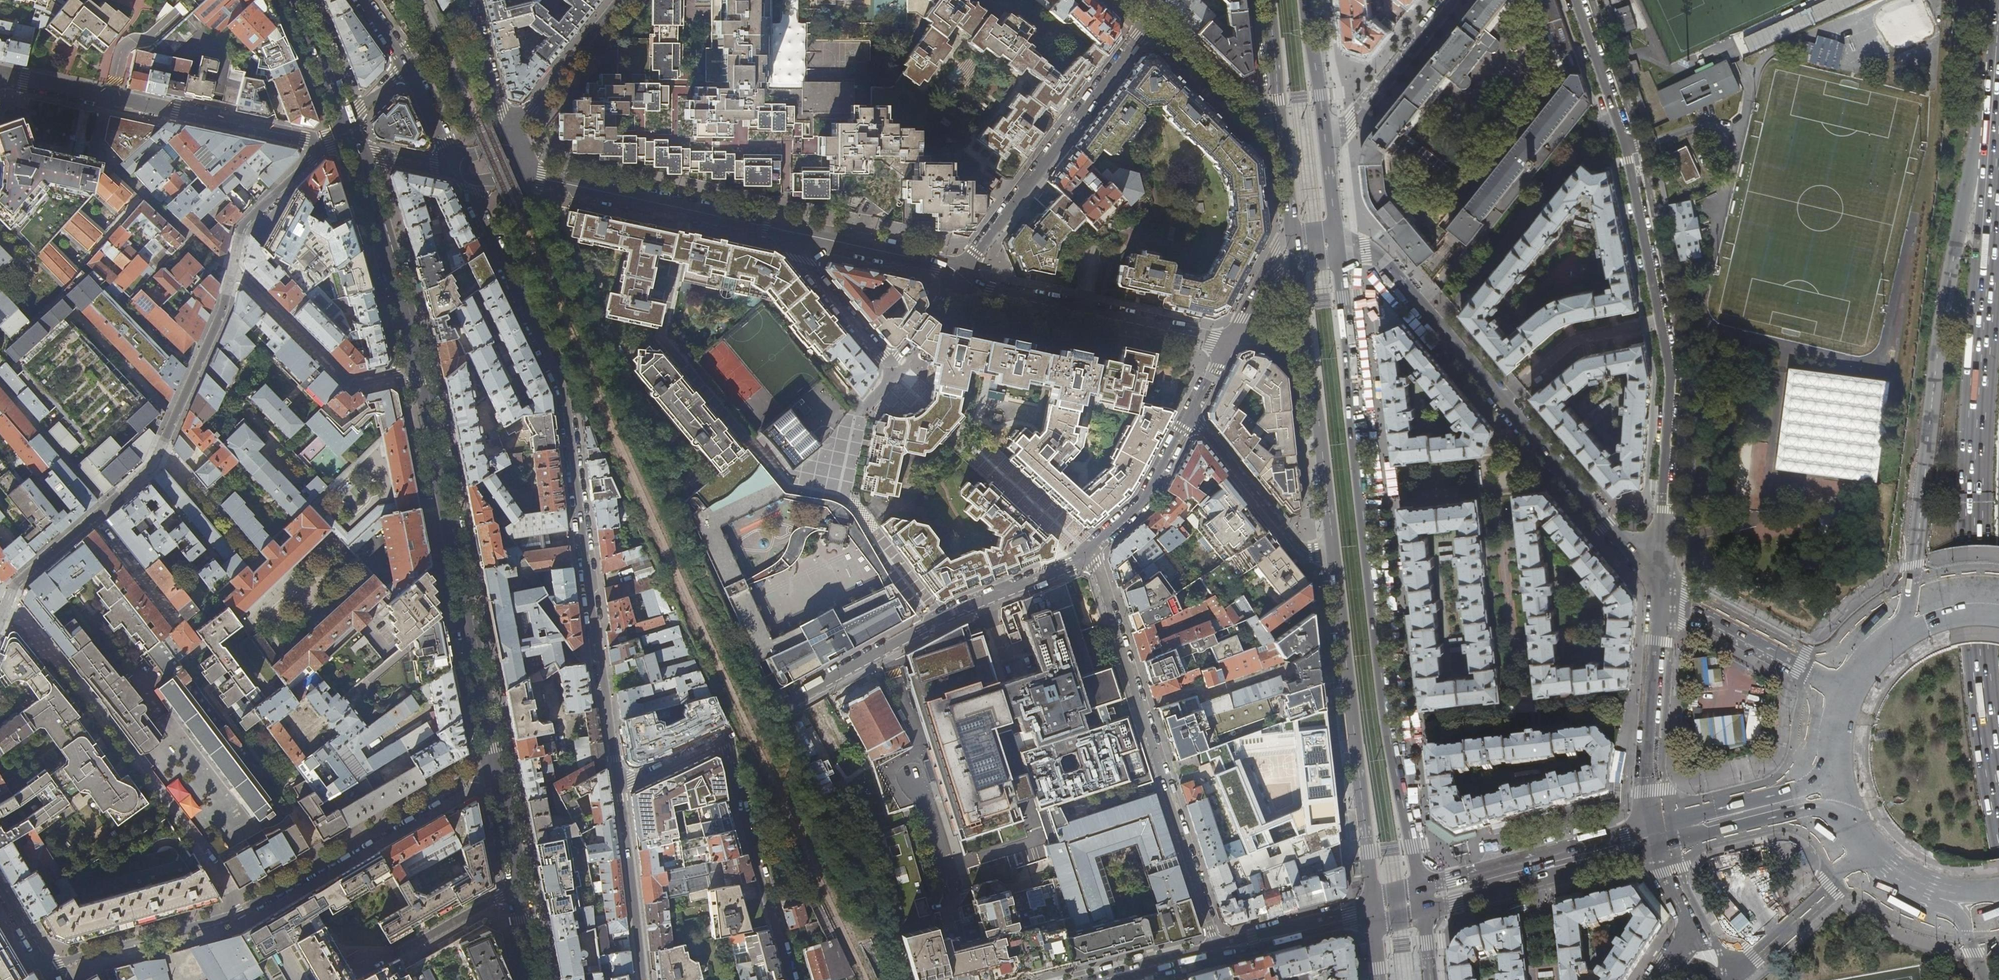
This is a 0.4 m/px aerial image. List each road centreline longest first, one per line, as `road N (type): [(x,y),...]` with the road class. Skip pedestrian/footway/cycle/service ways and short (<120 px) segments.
road 1 (trunk): [(1998,48),(1942,316),(1909,582),(1841,645),(1816,657),(1662,588)]
road 2 (trunk): [(1998,92),(1970,549),(1971,615),(1998,794)]
road 3 (primary): [(1420,886),(1386,715),(1337,240)]
road 4 (residential): [(620,788),(564,388),(458,171)]
road 5 (residential): [(493,762),(239,912),(45,965)]
road 6 (residential): [(1612,103),(1669,367),(1662,588)]
road 7 (residential): [(232,270),(221,316),(155,463),(19,580),(0,618)]
road 8 (residential): [(1221,949),(1089,551)]
road 9 (residential): [(1089,551),(936,621),(723,737)]
road 10 (secondary): [(416,367),(493,762)]
road 11 (primary): [(1653,825),(1784,791),(1825,814),(1888,884),(1960,913)]
road 12 (primary): [(1335,559),(1372,909)]
road 13 (residential): [(1662,588),(1434,321)]
road 14 (residential): [(3,72),(329,140)]
road 15 (residential): [(959,277),(1148,22)]
road 16 (primary): [(1297,262),(1335,559)]
road 17 (residential): [(1434,321),(1612,103)]
road 18 (residential): [(1229,344),(988,292),(959,277)]
road 19 (residential): [(799,234),(528,176)]
road 20 (primary): [(1423,911),(1630,856),(1653,825)]
road 21 (residential): [(723,737),(791,979)]
road 22 (primary): [(1653,825),(1420,886)]
road 23 (primary): [(1662,588),(1647,792),(1653,825)]
road 24 (residential): [(232,270),(349,382),(416,367)]
road 25 (secondary): [(355,149),(416,367)]
road 26 (residential): [(1191,415),(1289,534),(1335,559)]
road 27 (residential): [(642,979),(620,788)]
road 28 (residential): [(1326,141),(1351,124),(1452,0)]
road 29 (residential): [(508,138),(621,0)]
road 30 (residential): [(1148,22),(1282,139)]
road 31 (residential): [(1191,415),(1146,500),(1089,551)]
road 32 (residential): [(959,277),(939,262),(799,234)]
road 33 (residential): [(329,140),(243,225),(232,270)]
road 34 (residential): [(891,362),(804,260),(799,234)]
road 35 (tertiary): [(1221,949),(1372,909)]
road 36 (residential): [(472,0),(508,138)]
road 37 (primary): [(1326,141),(1306,0)]
road 38 (residential): [(1653,825),(1656,863),(1687,929),(1674,957)]
road 39 (residential): [(517,886),(395,955)]
road 40 (primary): [(1269,0),(1282,139)]
road 41 (secondary): [(291,0),(346,122)]
road 42 (residential): [(1434,321),(1379,257),(1337,240)]
road 43 (secondary): [(493,762),(517,886)]
road 44 (tertiary): [(1102,979),(1221,949)]

